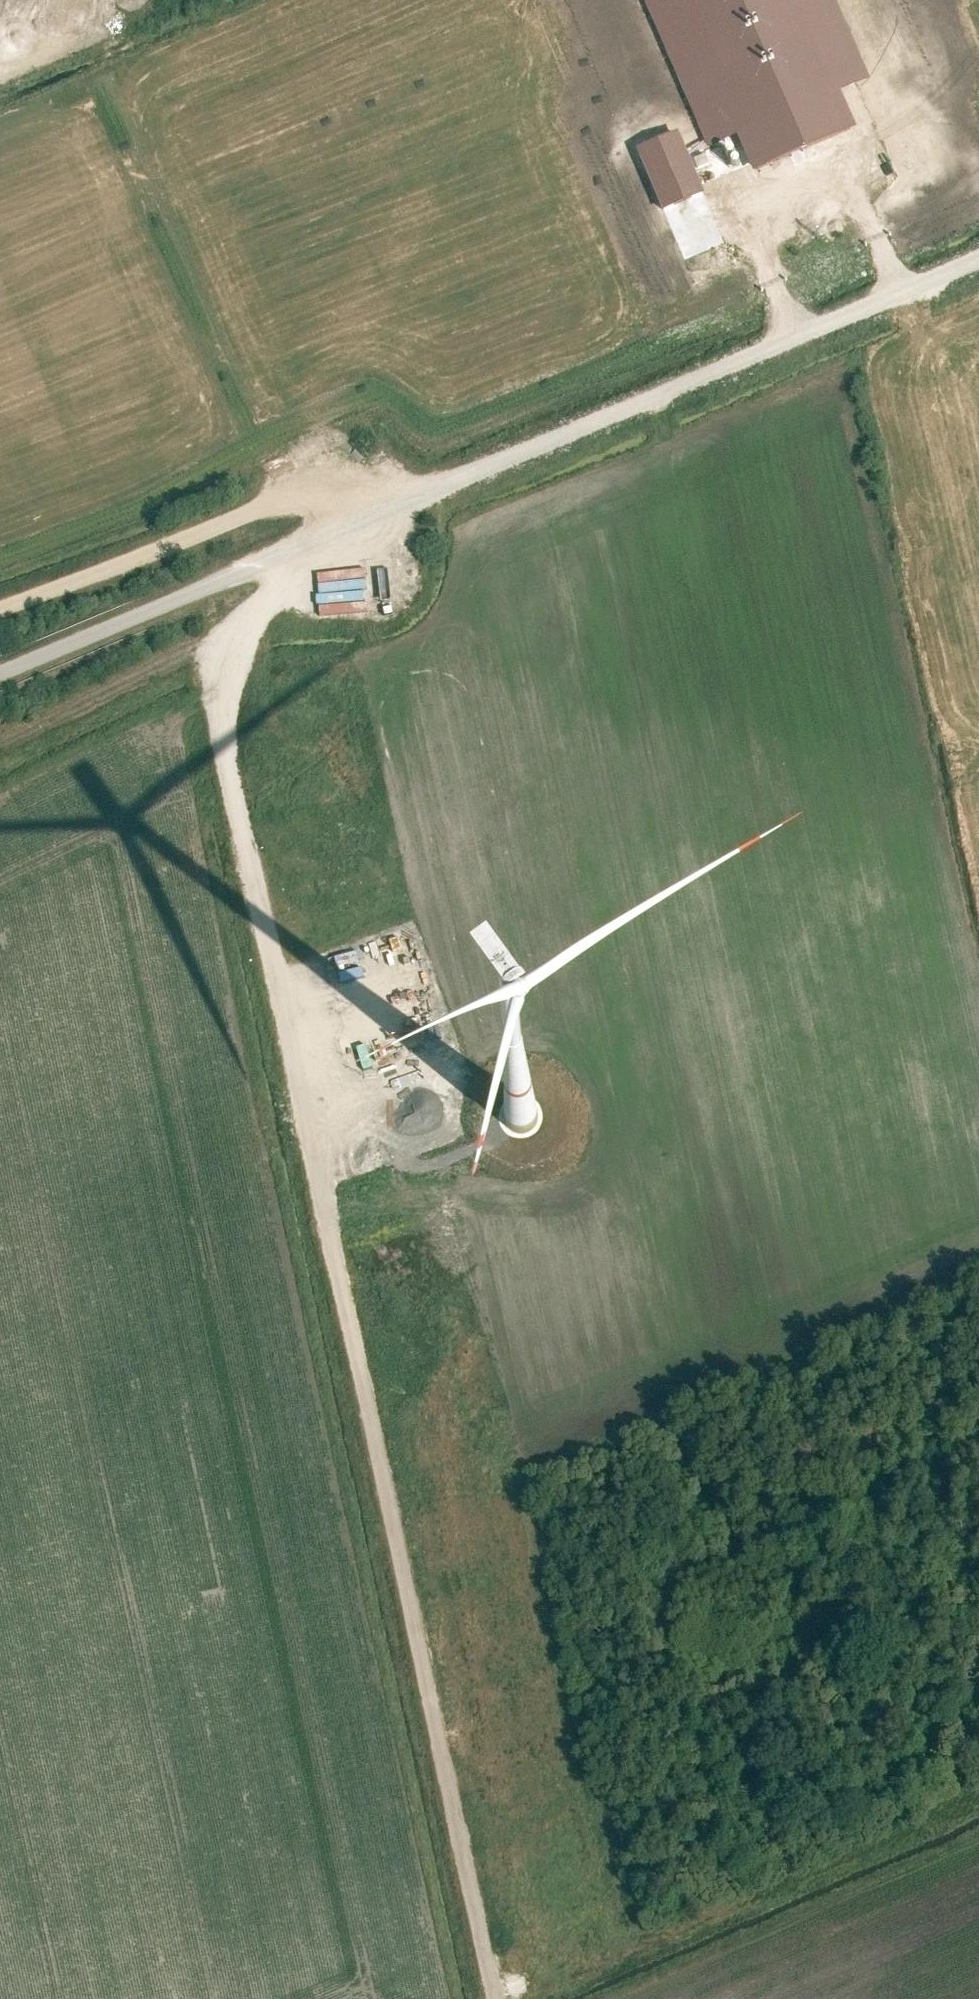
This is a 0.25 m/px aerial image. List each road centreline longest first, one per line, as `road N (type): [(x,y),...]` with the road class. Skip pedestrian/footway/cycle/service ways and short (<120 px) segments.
road 1 (track): [(309,548),(225,640),(218,709),(494,1998)]
road 2 (unclassified): [(978,259),(0,681)]
road 3 (track): [(421,504),(277,498),(0,604)]

